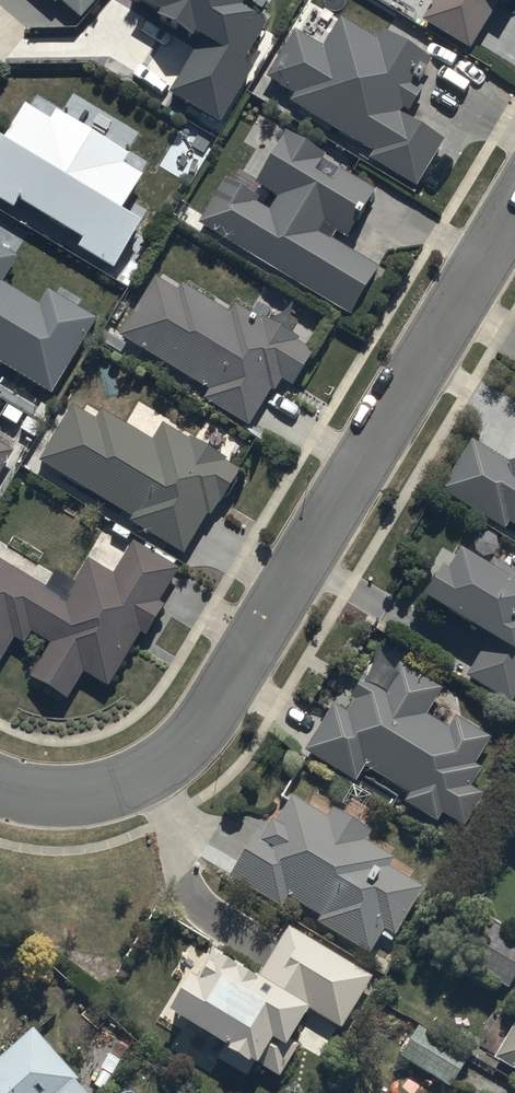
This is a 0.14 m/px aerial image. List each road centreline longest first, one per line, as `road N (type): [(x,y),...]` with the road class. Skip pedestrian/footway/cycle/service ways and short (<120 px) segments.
road 1 (residential): [(514,197),(212,714),(181,753),(108,792),(58,798),(0,788)]

